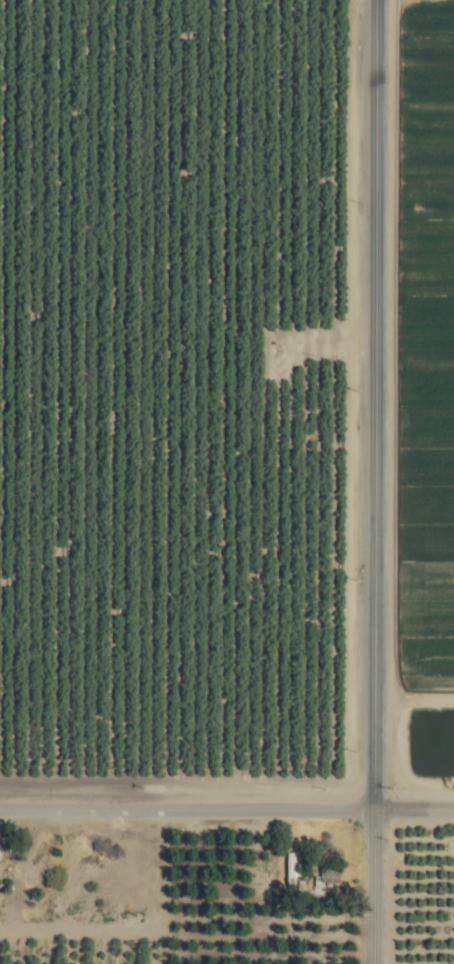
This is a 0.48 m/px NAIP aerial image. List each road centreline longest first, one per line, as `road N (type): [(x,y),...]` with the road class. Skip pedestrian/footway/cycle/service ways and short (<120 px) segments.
road 1 (tertiary): [(380,963),(367,0)]
road 2 (residential): [(0,812),(453,816)]

